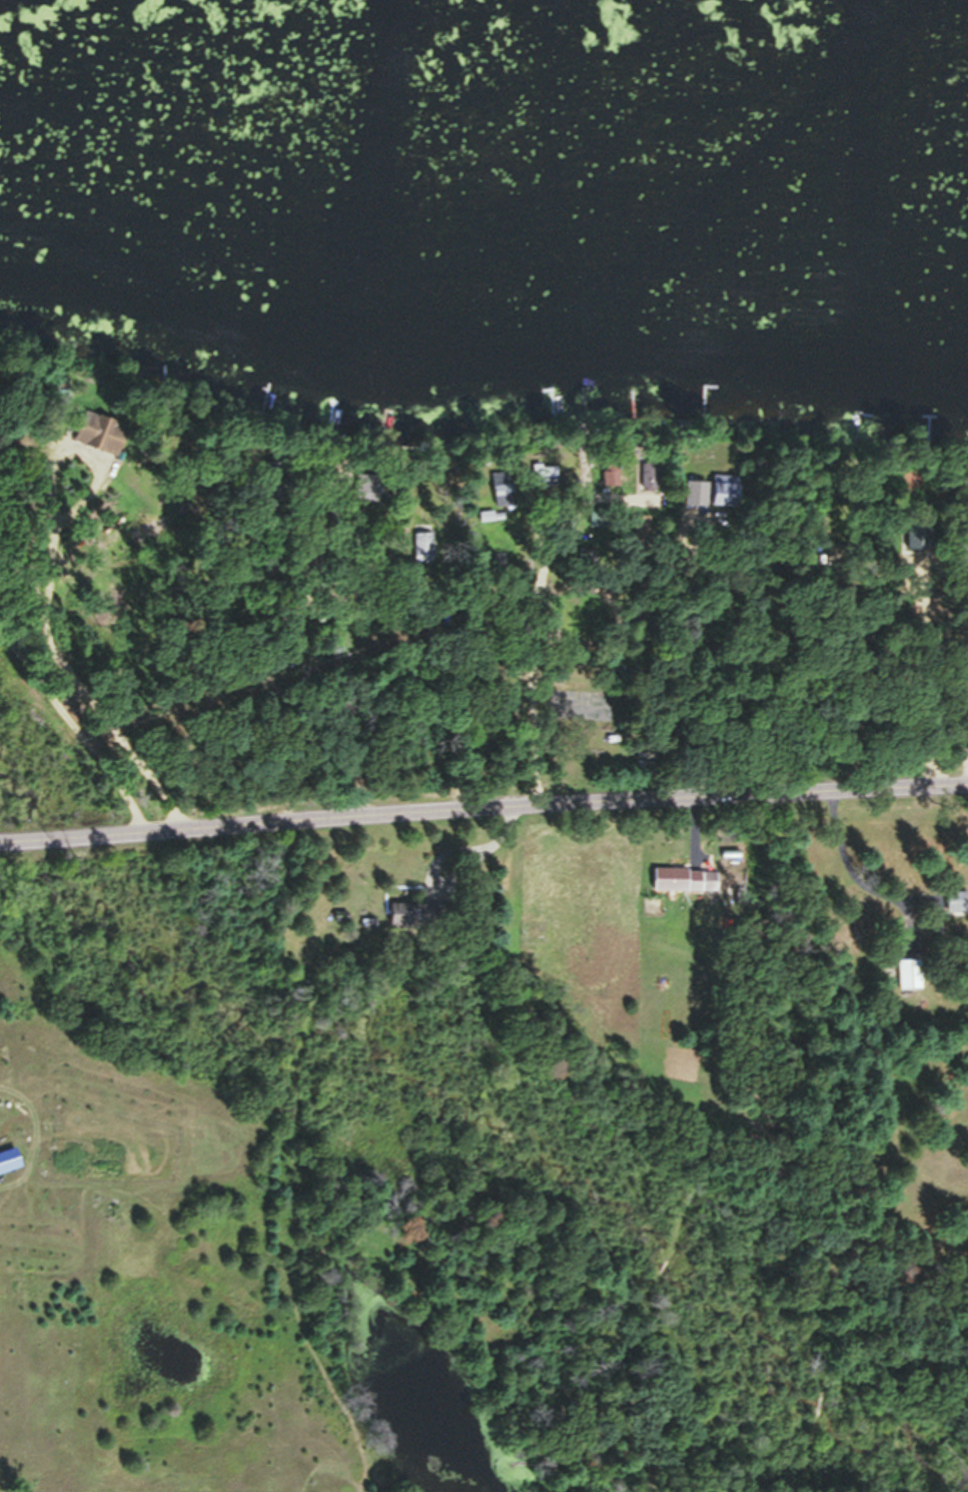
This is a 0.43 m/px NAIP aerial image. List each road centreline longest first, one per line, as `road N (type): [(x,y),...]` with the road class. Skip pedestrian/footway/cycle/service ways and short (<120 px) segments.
road 1 (secondary): [(967,790),(378,811),(0,842)]

